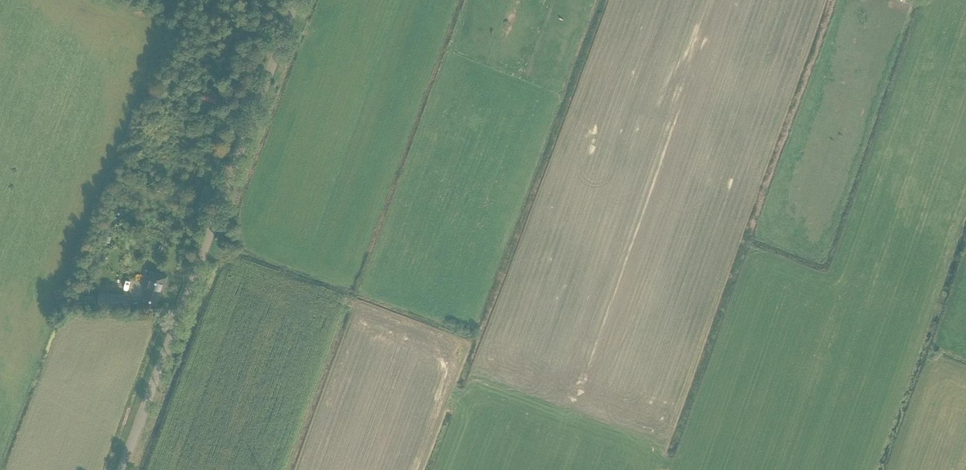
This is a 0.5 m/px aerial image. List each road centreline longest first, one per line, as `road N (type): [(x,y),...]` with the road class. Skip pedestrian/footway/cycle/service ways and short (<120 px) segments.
road 1 (unclassified): [(120,469),(292,0)]

